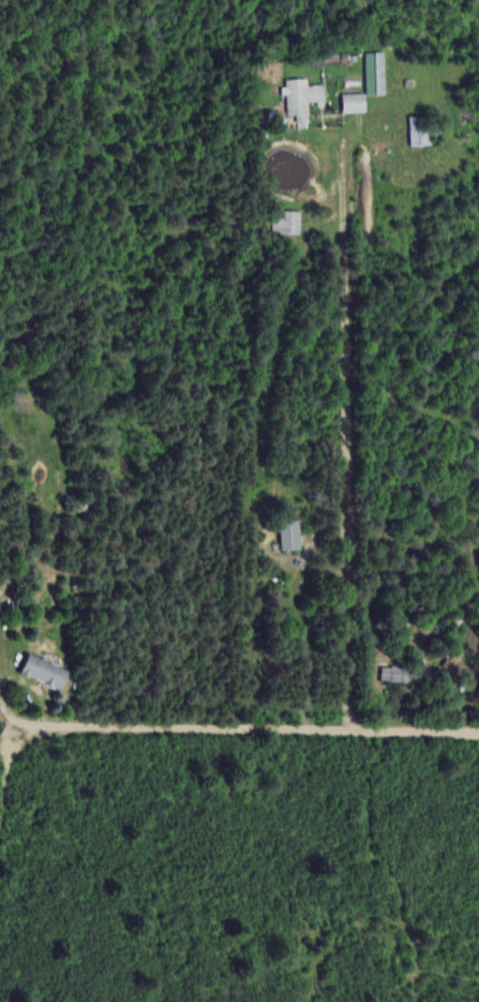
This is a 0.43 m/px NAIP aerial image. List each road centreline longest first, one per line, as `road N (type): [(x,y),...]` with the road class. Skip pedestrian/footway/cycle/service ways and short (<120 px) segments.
road 1 (residential): [(358,728),(348,142)]
road 2 (residential): [(478,729),(21,726)]

